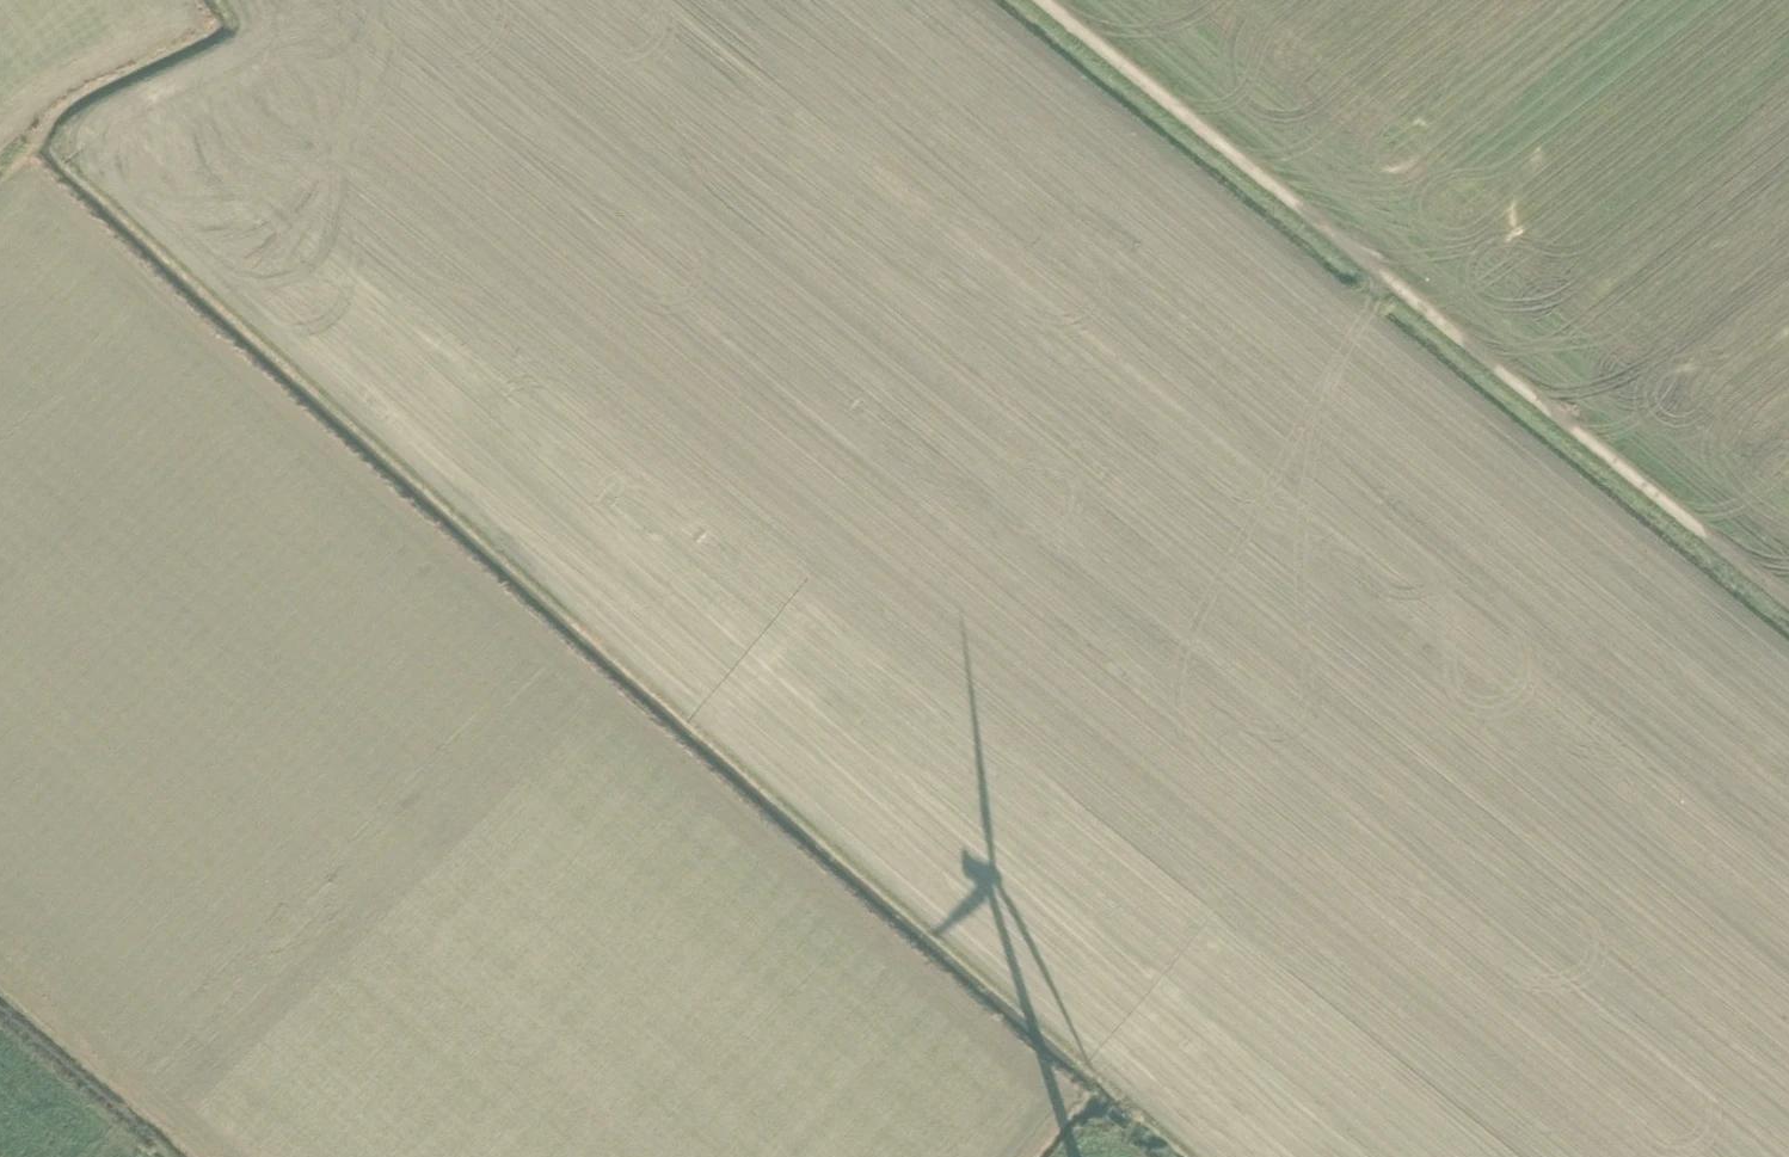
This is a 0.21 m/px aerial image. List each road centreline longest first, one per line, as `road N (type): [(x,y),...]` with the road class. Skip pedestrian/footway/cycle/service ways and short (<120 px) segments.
road 1 (track): [(1788,604),(1045,0)]

